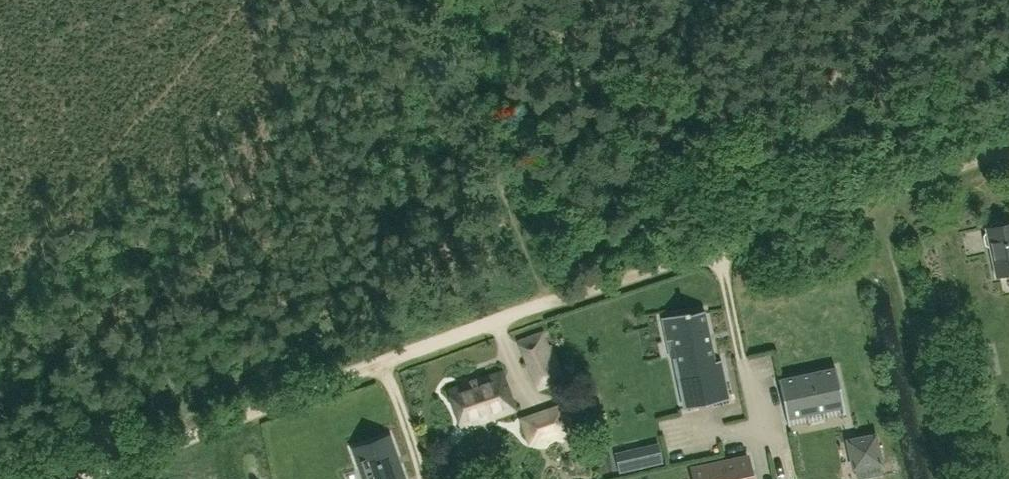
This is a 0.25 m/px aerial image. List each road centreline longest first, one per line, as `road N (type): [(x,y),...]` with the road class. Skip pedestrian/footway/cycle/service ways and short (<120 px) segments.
road 1 (track): [(84,478),(561,295),(1008,151)]
road 2 (residential): [(718,247),(751,400),(766,432)]
road 3 (residential): [(383,364),(420,478)]

